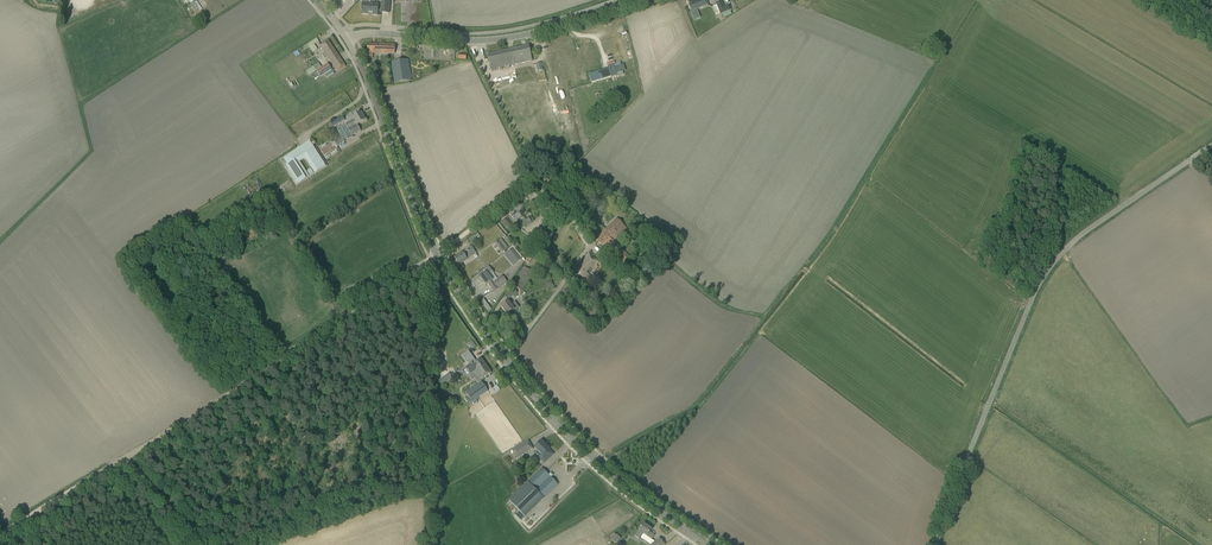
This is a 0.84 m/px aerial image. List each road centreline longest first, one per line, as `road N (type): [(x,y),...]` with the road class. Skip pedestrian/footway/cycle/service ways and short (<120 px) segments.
road 1 (track): [(0,536),(429,259)]
road 2 (unclassified): [(938,544),(1041,285),(1075,243),(1211,145)]
road 3 (residential): [(437,254),(535,180),(575,197),(575,225),(587,249),(506,360)]
road 4 (tertiary): [(347,40),(368,33),(475,41),(532,35),(639,0)]
road 5 (tertiary): [(709,544),(606,470),(506,360)]
road 6 (tertiary): [(437,254),(347,40)]
road 7 (tertiary): [(506,360),(437,254)]

